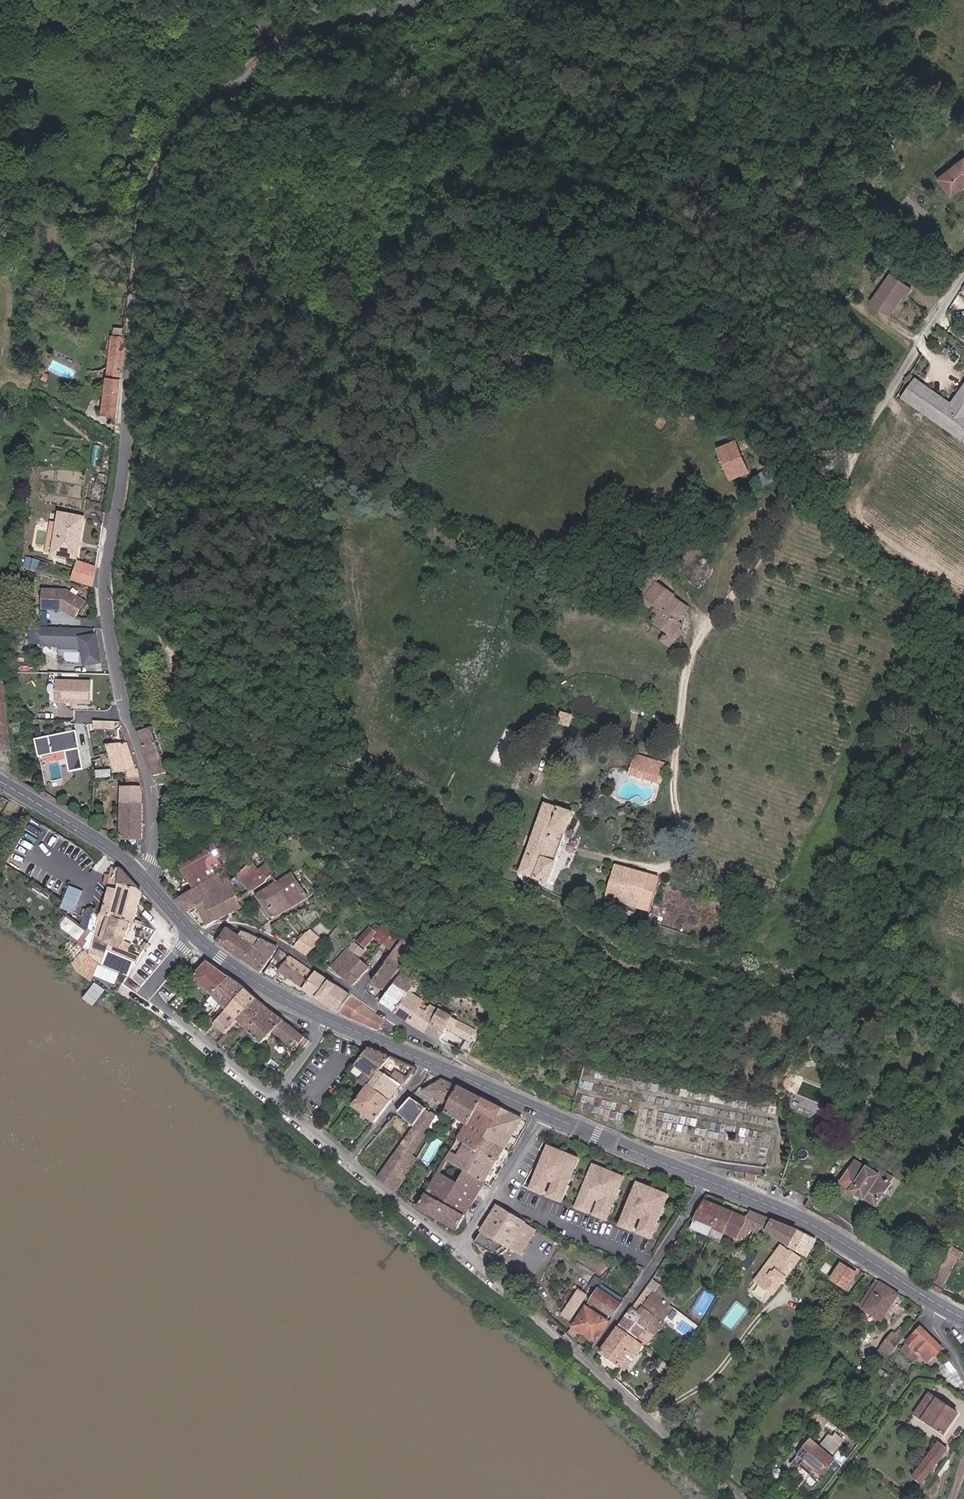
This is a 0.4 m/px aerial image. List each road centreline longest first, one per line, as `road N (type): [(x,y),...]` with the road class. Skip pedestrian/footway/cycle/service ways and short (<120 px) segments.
road 1 (unclassified): [(109,620),(107,569),(129,433),(149,201),(189,132),(274,52)]
road 2 (unclassified): [(144,873),(161,834),(158,800),(132,733),(109,620)]
road 3 (primary): [(708,1181),(838,1239),(938,1305)]
road 4 (track): [(963,609),(917,585),(843,517),(836,504),(848,458)]
road 5 (unclassified): [(848,458),(963,279)]
road 6 (residential): [(742,1498),(590,1361)]
road 7 (track): [(888,979),(888,955),(963,814)]
road 8 (track): [(654,1419),(712,1386),(785,1297)]
road 9 (primary): [(545,1111),(708,1181)]
road 10 (residential): [(659,1261),(501,1191)]
road 11 (primary): [(0,781),(144,873)]
road 12 (residential): [(275,1099),(149,991)]
road 13 (residential): [(590,1361),(469,1251)]
road 14 (primary): [(197,933),(245,974),(326,1018)]
road 15 (residential): [(469,1251),(354,1161)]
road 16 (unclassified): [(274,52),(409,0)]
road 17 (primary): [(427,1062),(545,1111)]
road 18 (residential): [(354,1161),(427,1062)]
road 19 (residential): [(590,1361),(659,1261)]

